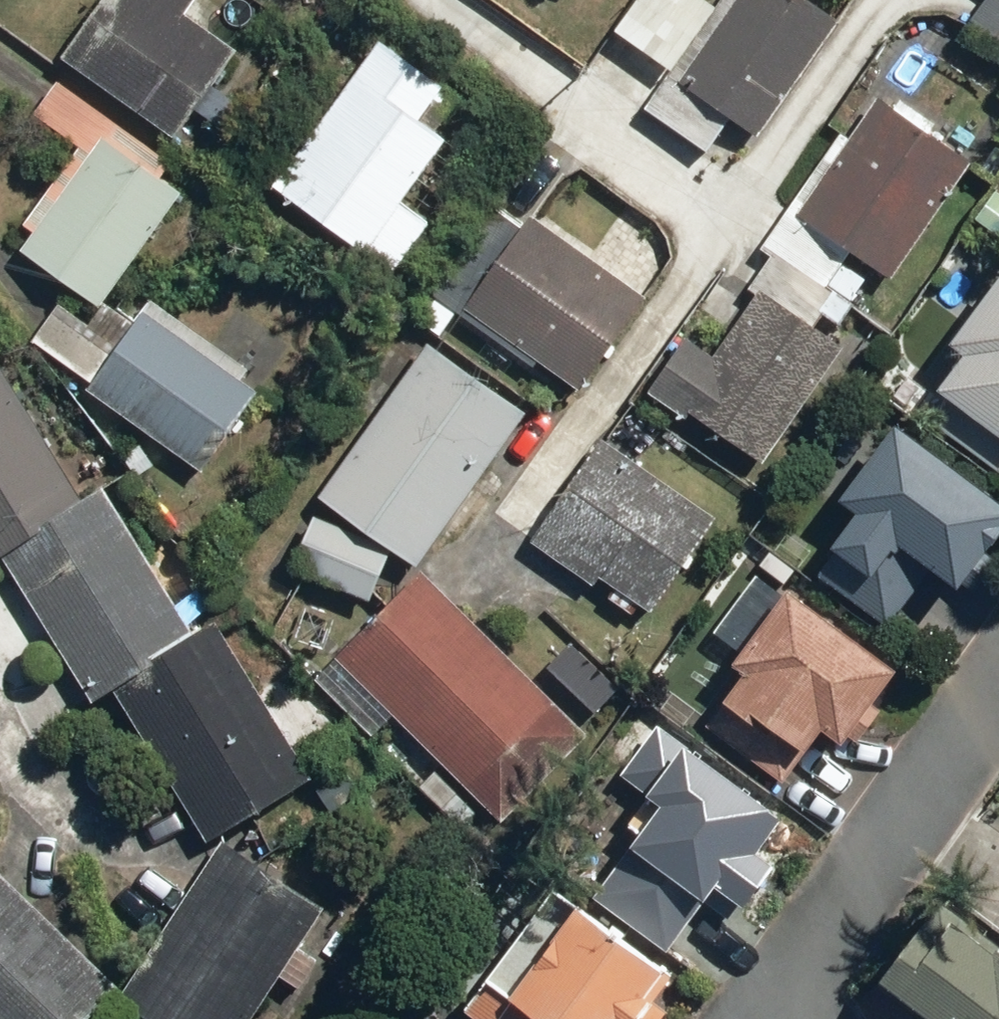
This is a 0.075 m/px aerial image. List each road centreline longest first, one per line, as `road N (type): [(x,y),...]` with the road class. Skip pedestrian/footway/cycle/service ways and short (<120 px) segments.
road 1 (residential): [(786,1018),(792,983),(998,685)]

